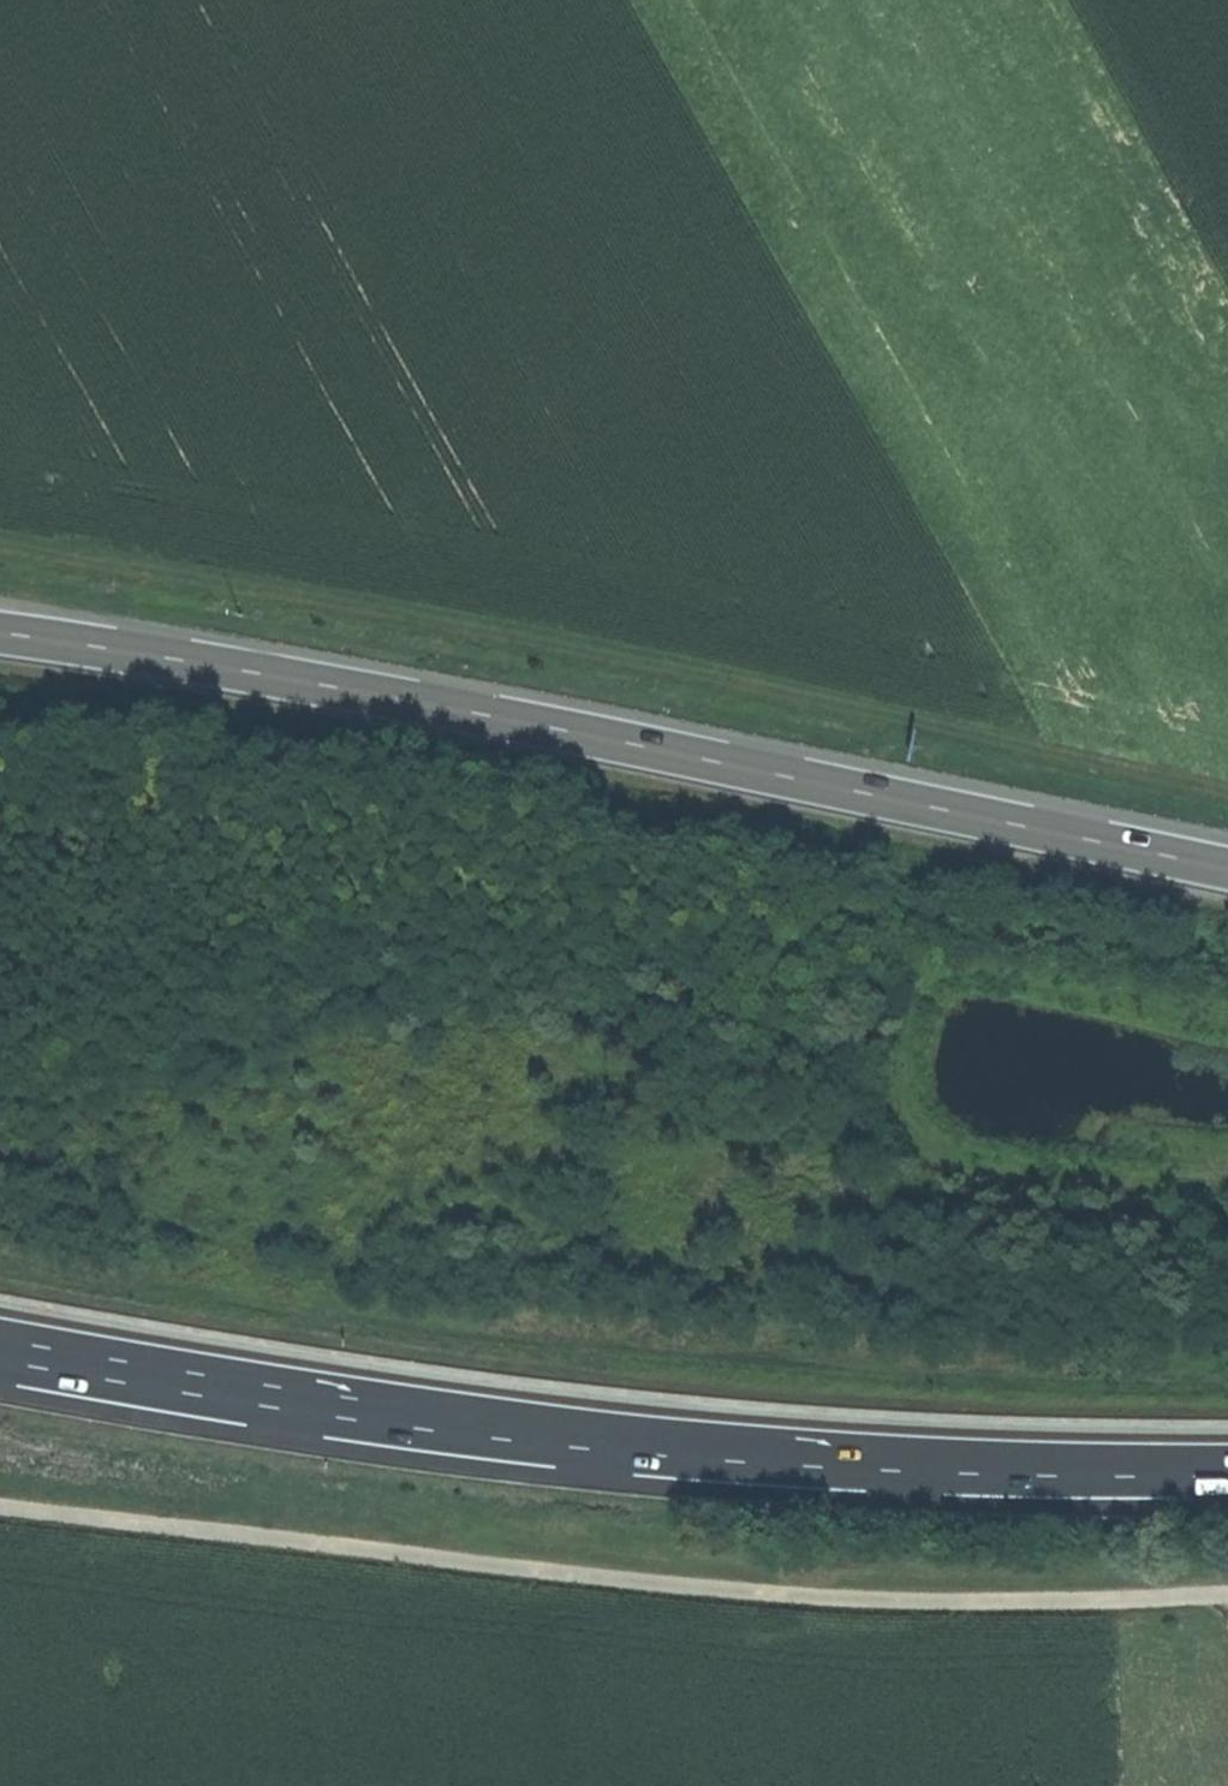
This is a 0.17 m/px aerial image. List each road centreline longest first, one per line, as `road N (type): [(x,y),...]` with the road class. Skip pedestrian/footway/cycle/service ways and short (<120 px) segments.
road 1 (trunk): [(1227,870),(406,703),(0,632)]
road 2 (trunk): [(0,1336),(625,1445),(915,1472),(1227,1477)]

